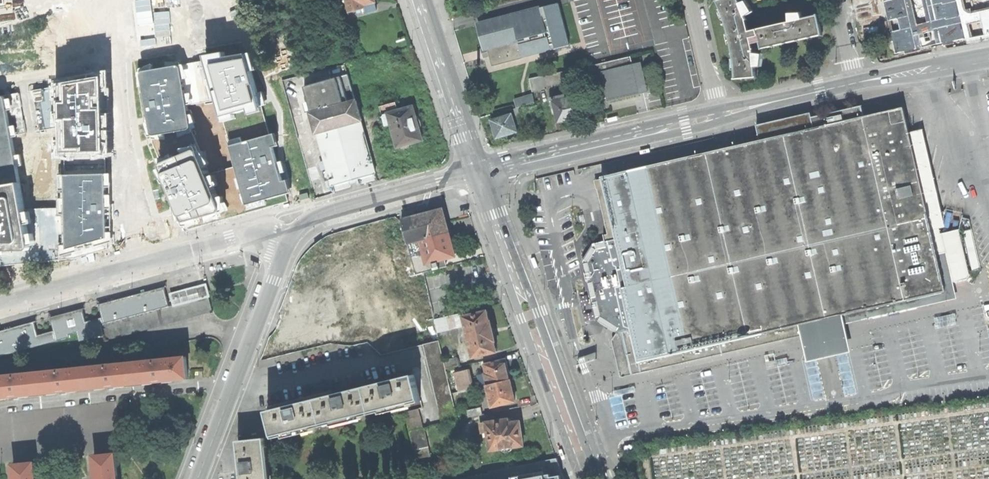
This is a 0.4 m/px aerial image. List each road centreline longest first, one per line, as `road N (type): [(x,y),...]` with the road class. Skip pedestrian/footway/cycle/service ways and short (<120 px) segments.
road 1 (residential): [(293,225),(0,305)]
road 2 (secondary): [(478,172),(578,445)]
road 3 (tertiary): [(293,225),(198,478)]
road 4 (tertiary): [(719,116),(478,172)]
road 5 (tertiary): [(478,172),(293,225)]
road 6 (secondary): [(478,172),(424,0)]
road 7 (tertiary): [(855,83),(719,116)]
road 8 (tertiary): [(988,56),(855,83)]

